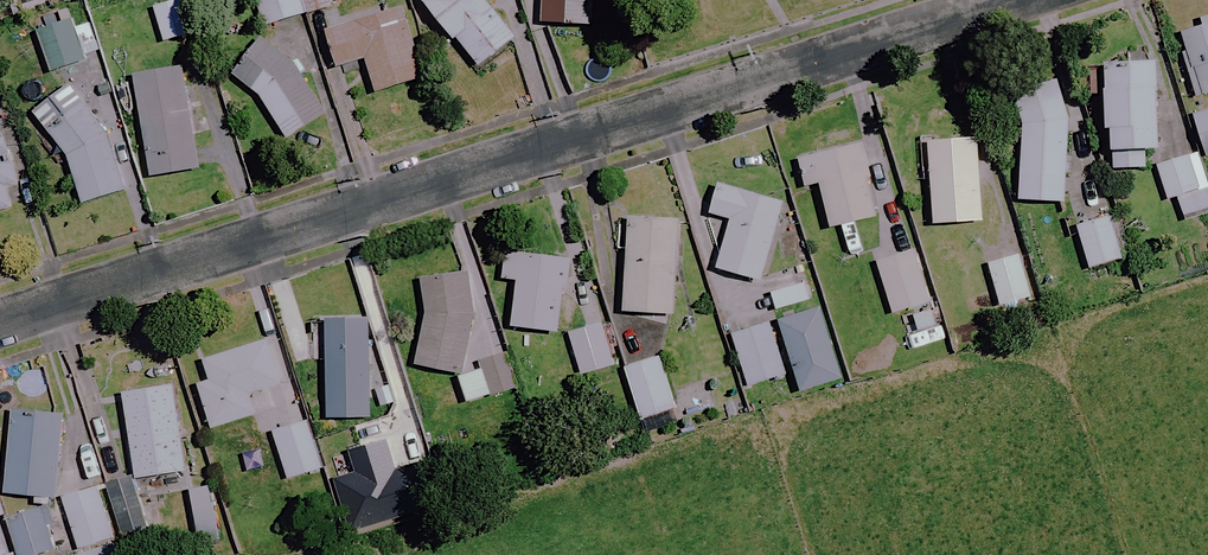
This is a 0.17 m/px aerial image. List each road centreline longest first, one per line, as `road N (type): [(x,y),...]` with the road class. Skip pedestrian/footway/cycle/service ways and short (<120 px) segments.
road 1 (residential): [(1029,0),(808,58),(0,319)]

